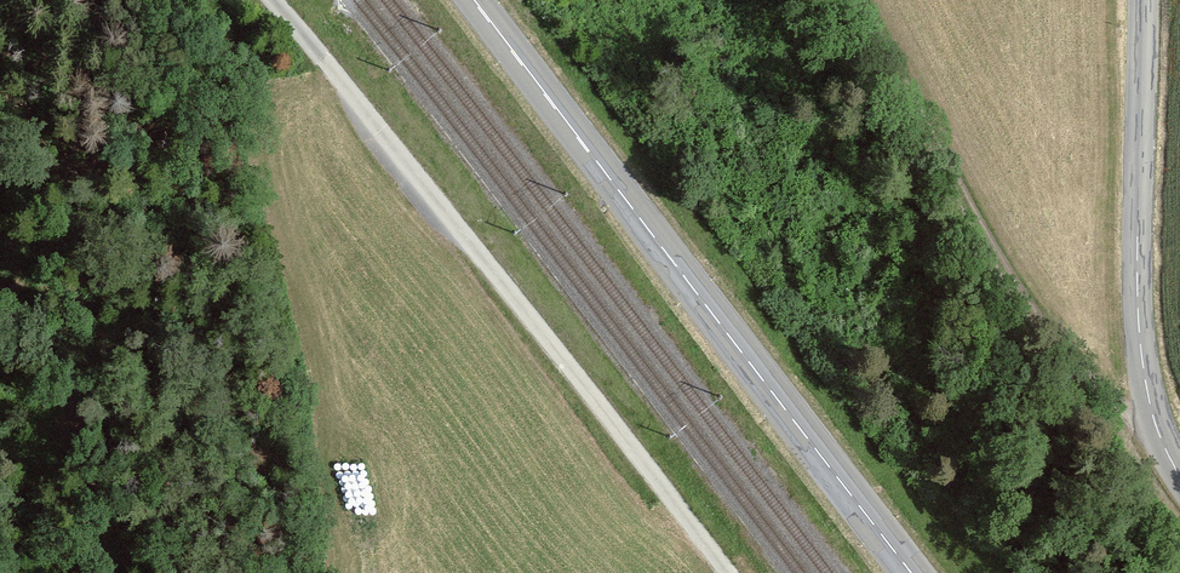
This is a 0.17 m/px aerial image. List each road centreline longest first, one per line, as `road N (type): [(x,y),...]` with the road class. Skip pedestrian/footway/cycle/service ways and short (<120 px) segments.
road 1 (unclassified): [(728,572),(271,0)]
road 2 (primary): [(474,0),(913,572)]
road 3 (track): [(857,0),(1023,299),(1108,404),(1156,426)]
road 4 (tertiary): [(1179,475),(1156,426),(1141,345),(1146,0)]

